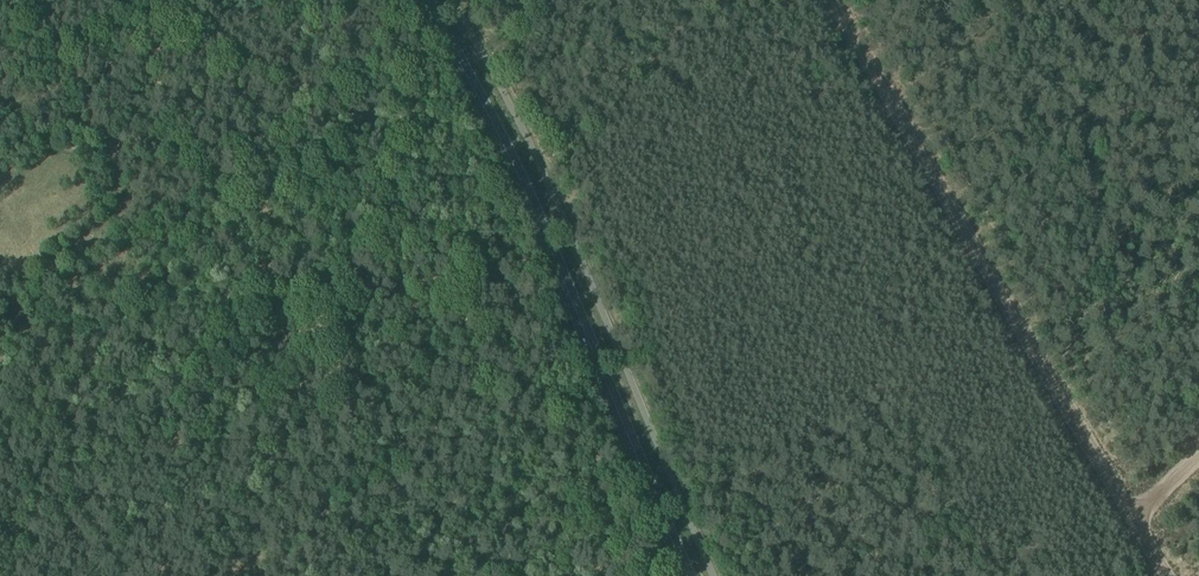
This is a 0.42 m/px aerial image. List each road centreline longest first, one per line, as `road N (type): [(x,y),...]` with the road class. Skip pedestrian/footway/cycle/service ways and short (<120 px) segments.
road 1 (track): [(832,0),(1167,575)]
road 2 (primary): [(686,575),(506,147),(423,0)]

